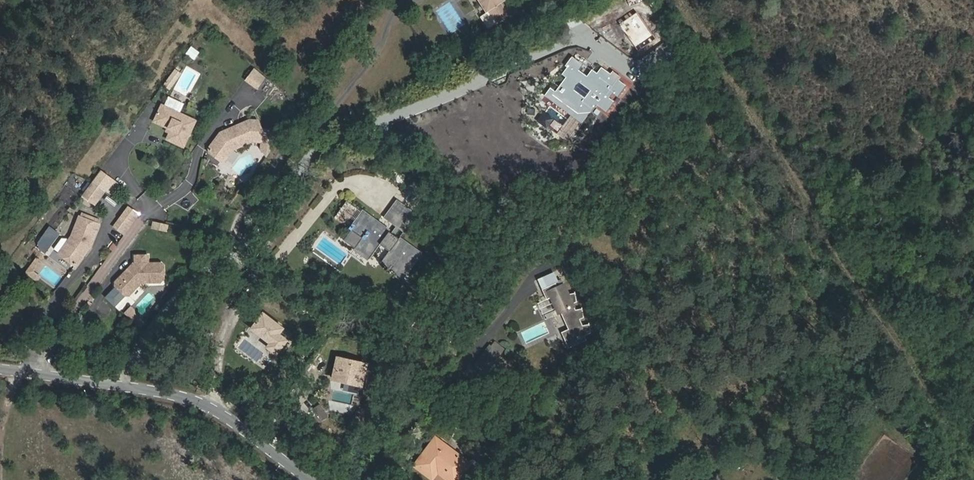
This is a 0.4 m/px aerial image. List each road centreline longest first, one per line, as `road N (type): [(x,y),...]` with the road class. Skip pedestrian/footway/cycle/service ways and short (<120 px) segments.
road 1 (tertiary): [(0,369),(212,406),(308,479)]

